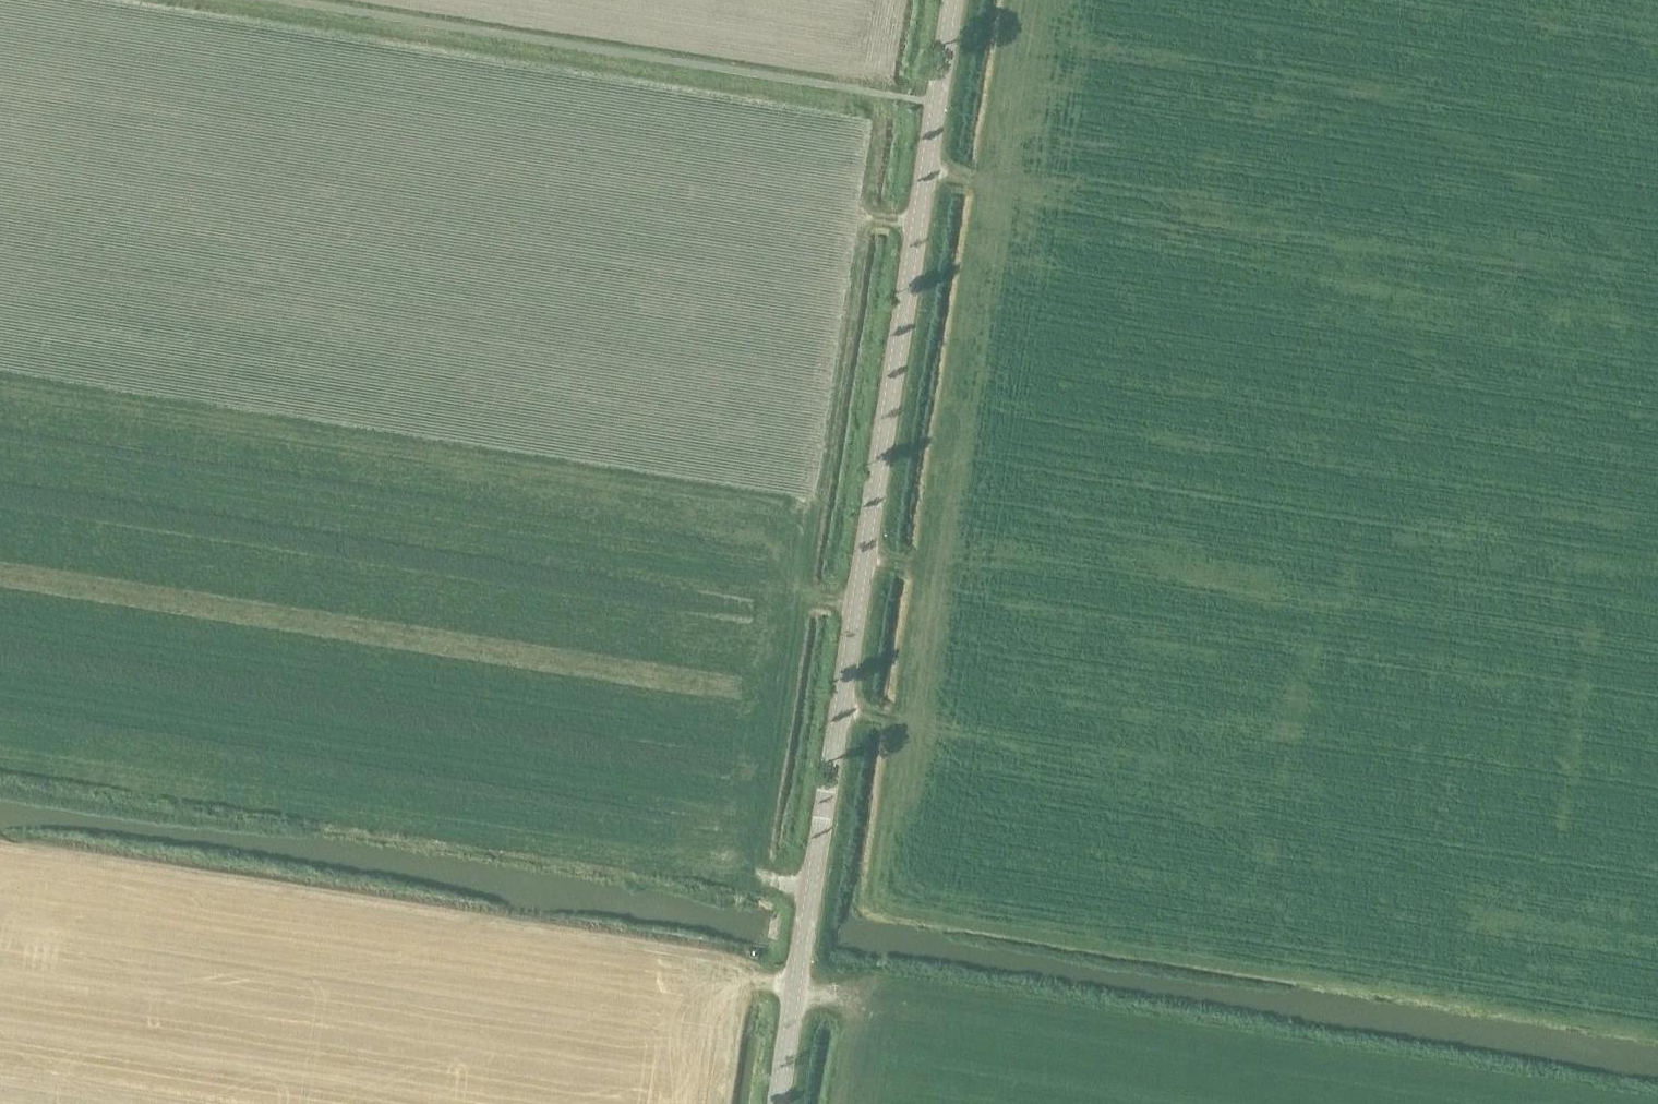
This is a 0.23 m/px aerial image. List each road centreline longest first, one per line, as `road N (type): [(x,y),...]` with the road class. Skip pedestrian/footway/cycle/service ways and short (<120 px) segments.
road 1 (unclassified): [(776,1103),(953,0)]

